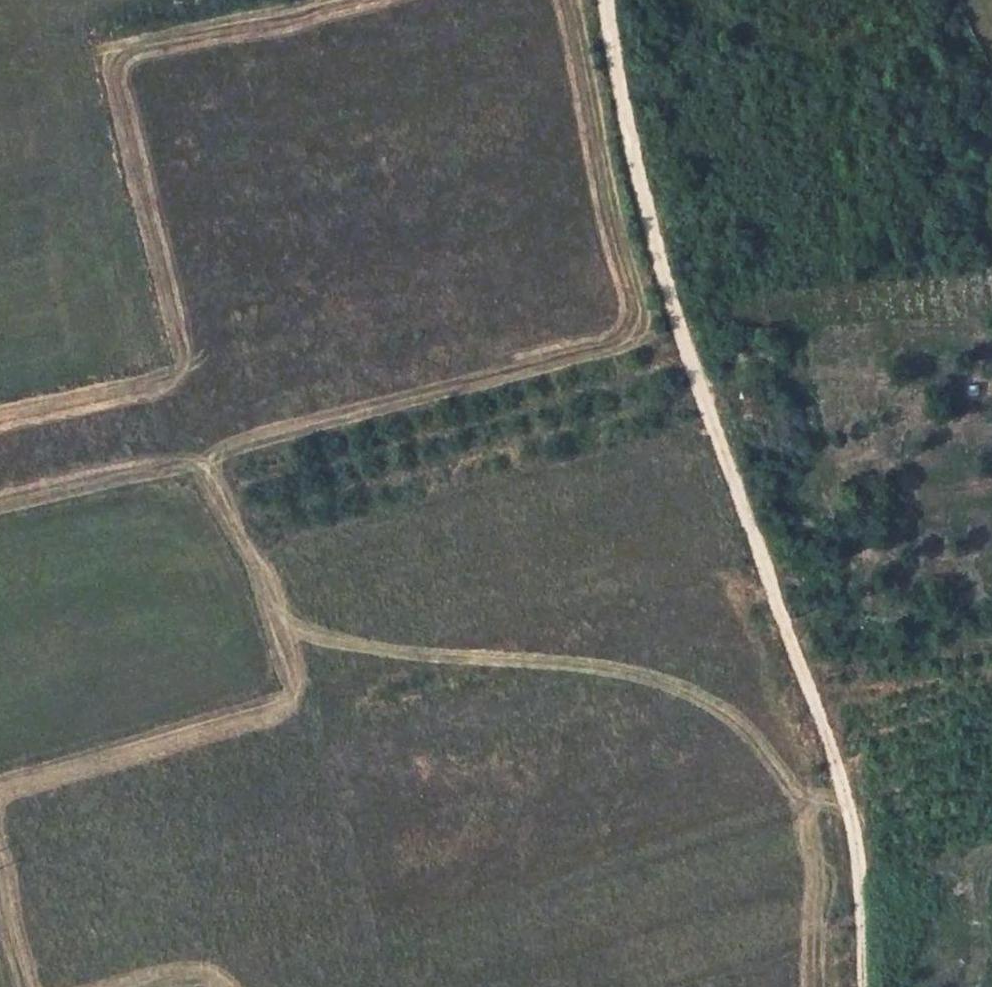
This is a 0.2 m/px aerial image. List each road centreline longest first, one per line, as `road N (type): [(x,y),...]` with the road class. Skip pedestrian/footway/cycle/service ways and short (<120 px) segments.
road 1 (track): [(866,986),(864,890),(832,744),(673,316),(605,0)]

